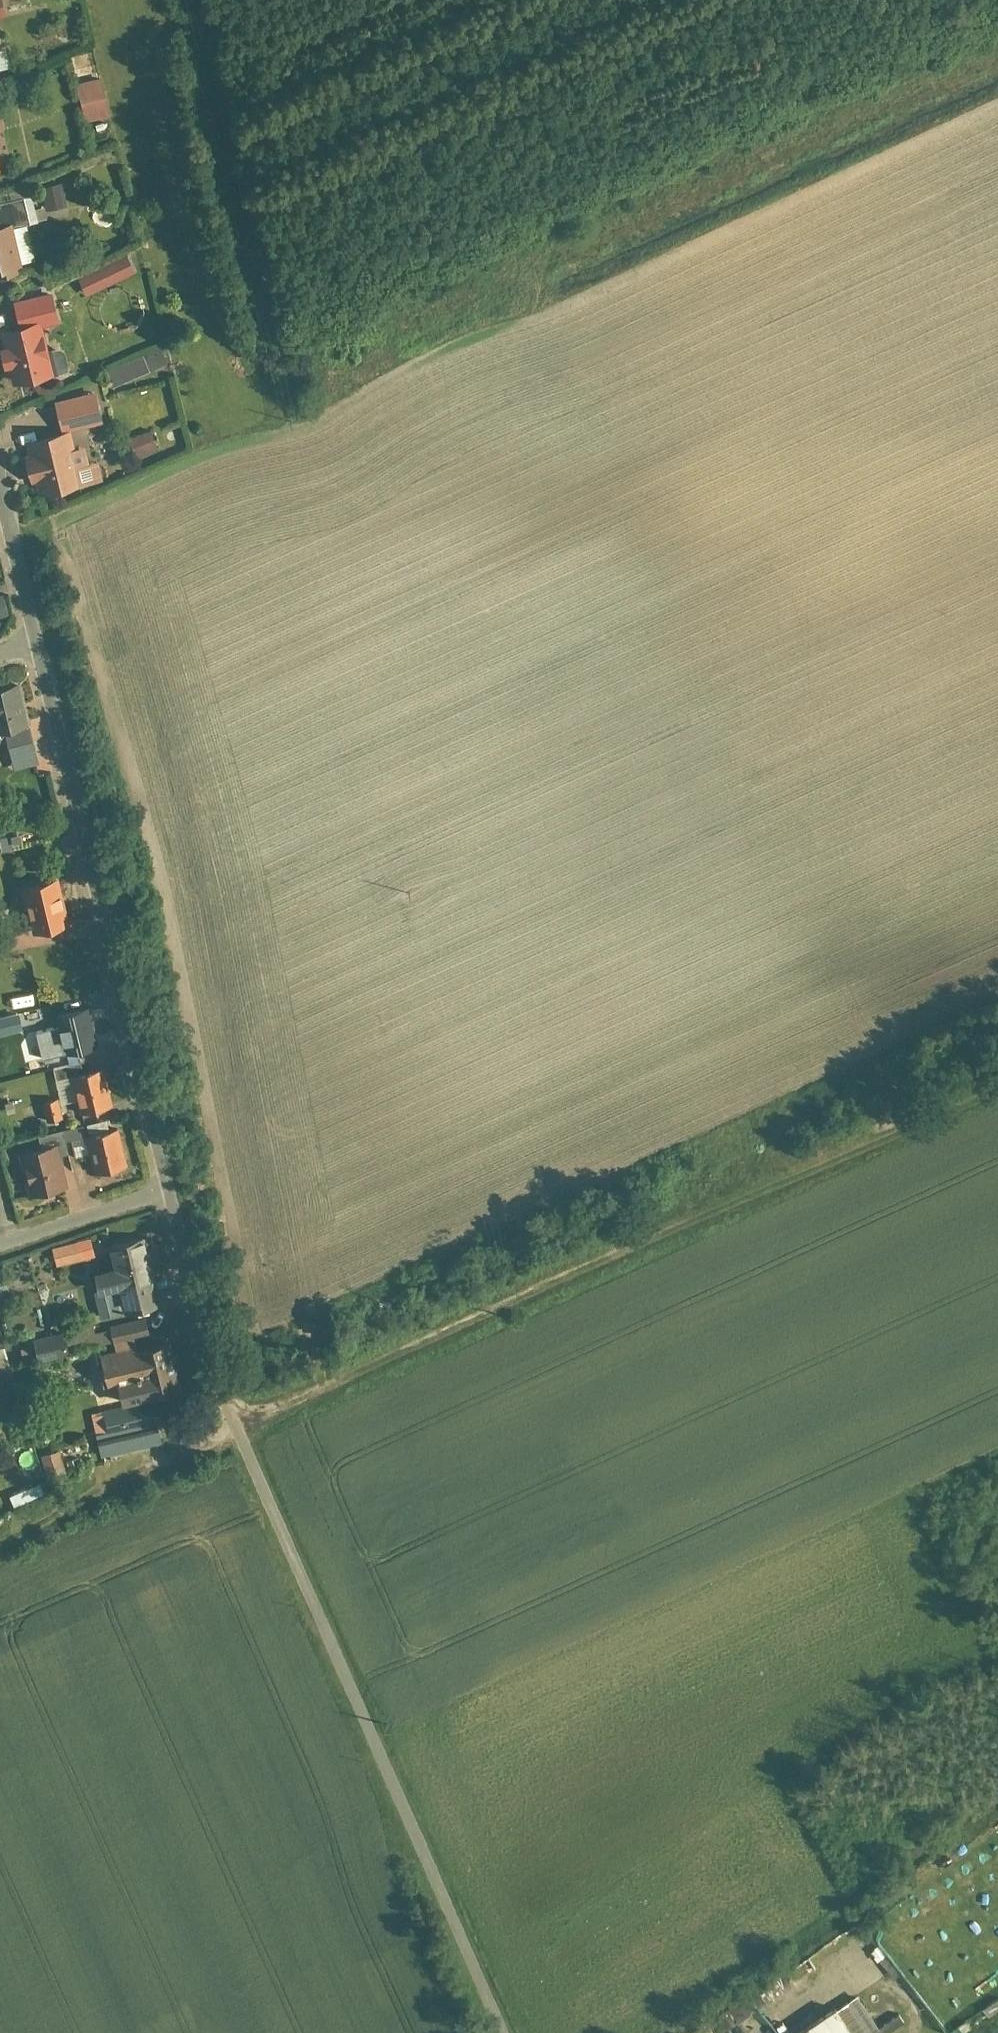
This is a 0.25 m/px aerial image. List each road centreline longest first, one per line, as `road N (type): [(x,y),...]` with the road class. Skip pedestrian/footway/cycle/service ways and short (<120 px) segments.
road 1 (residential): [(168,1189),(224,1417),(483,2032)]
road 2 (track): [(234,1442),(997,1084)]
road 3 (residential): [(36,643),(168,1189)]
road 4 (track): [(224,1417),(0,1521)]
road 5 (residential): [(0,1248),(168,1189)]
road 6 (residential): [(0,494),(36,643)]

